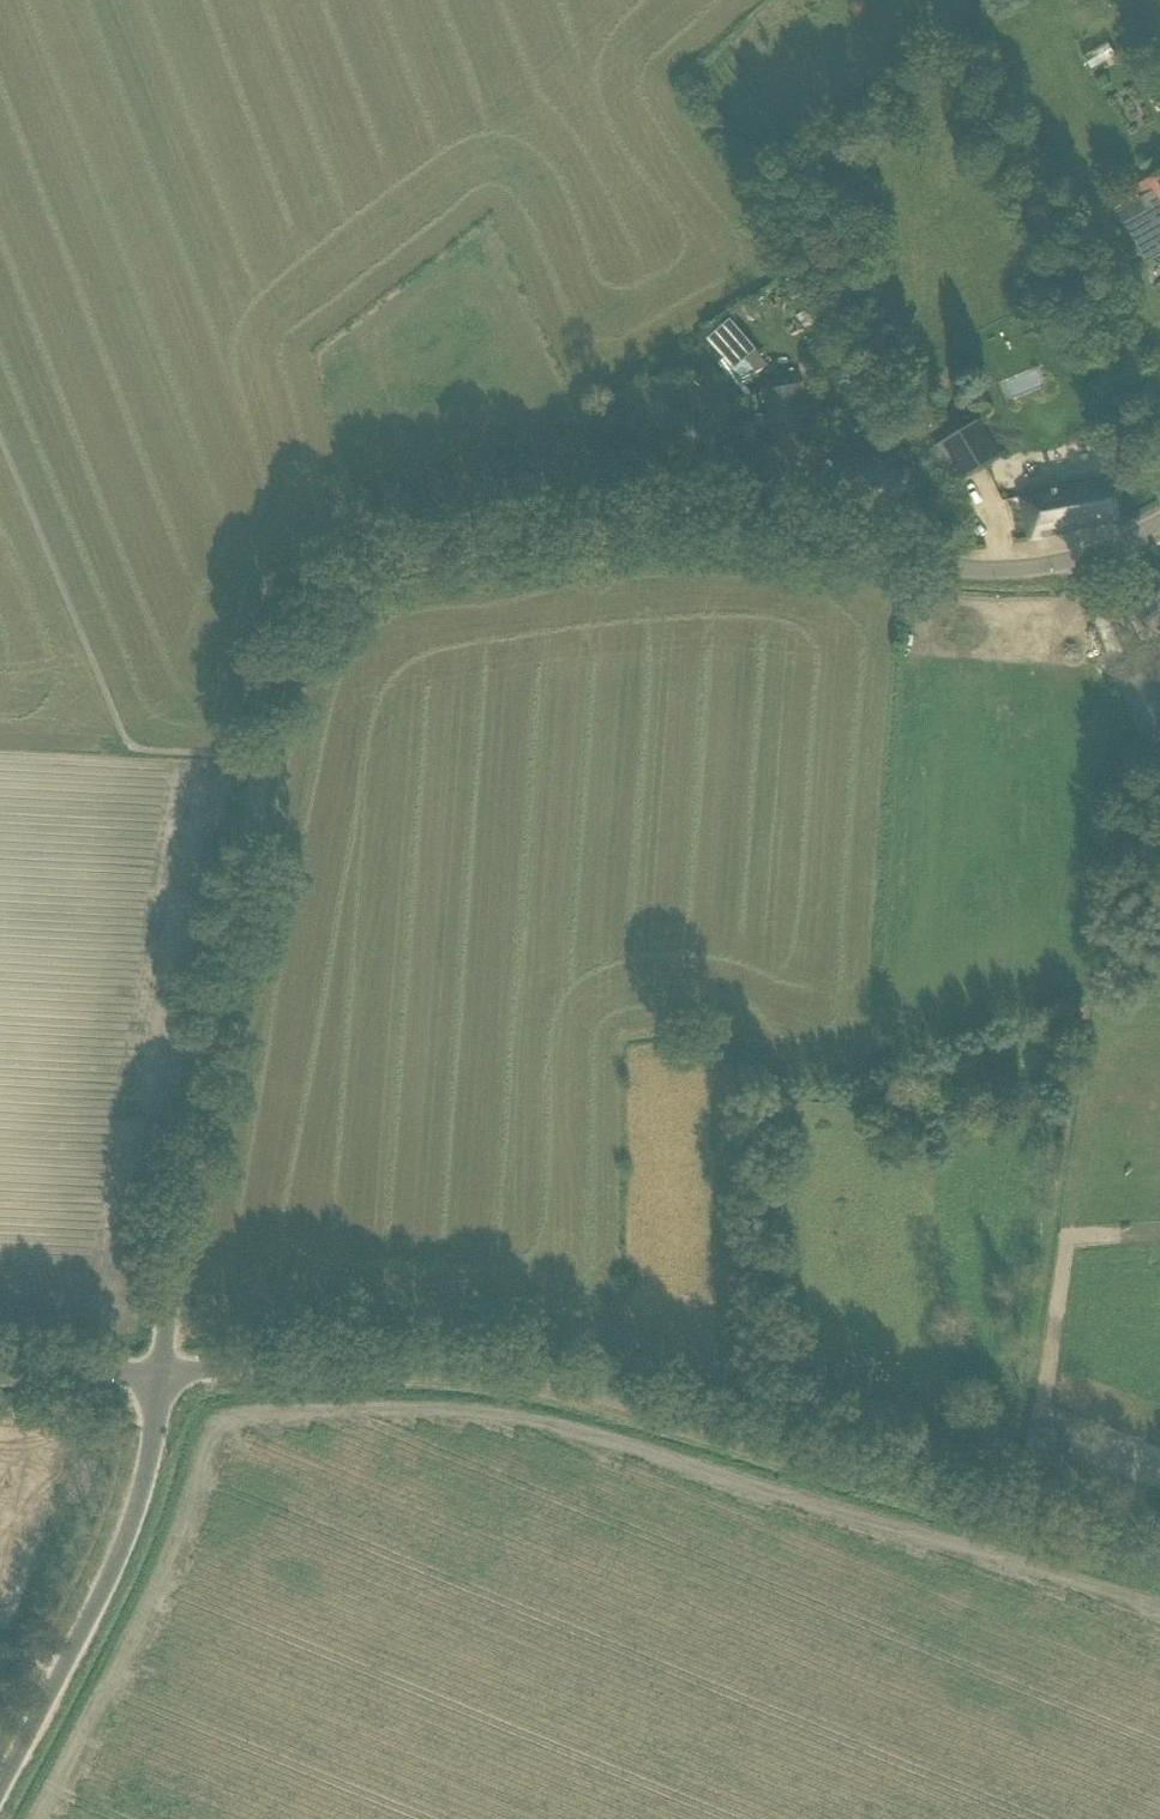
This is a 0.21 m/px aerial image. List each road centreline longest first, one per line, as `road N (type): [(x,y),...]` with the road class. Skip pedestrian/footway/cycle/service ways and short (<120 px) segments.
road 1 (unclassified): [(1159,507),(1122,531),(1022,563),(945,564),(845,532),(694,505),(644,506),(363,566),(309,600),(279,649),(261,761)]
road 2 (unclassified): [(165,1376),(459,1365),(583,1391),(1159,1566)]
road 3 (unclassified): [(165,1376),(261,761)]
road 4 (unclassified): [(0,1781),(122,1550),(165,1376)]
road 5 (unclassified): [(165,1376),(0,1368)]

